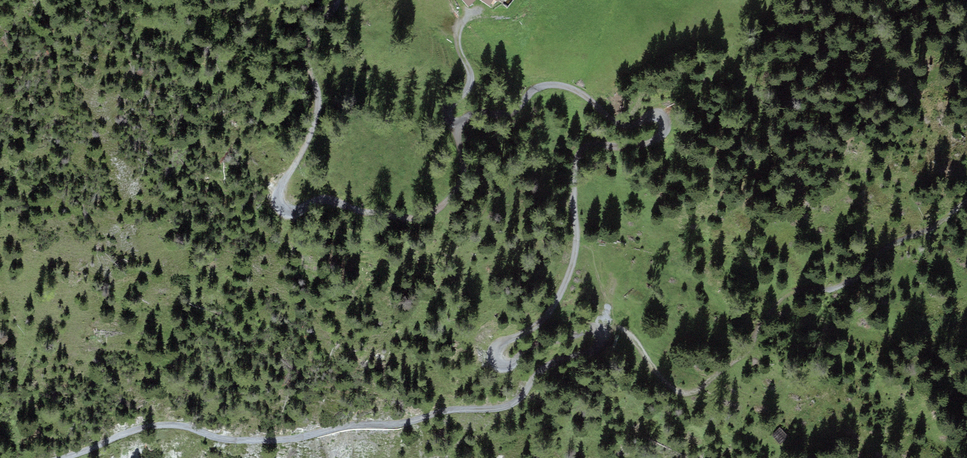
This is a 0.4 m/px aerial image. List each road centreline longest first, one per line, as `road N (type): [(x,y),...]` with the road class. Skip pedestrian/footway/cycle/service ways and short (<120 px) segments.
road 1 (track): [(602,338),(592,329),(537,347),(505,373),(490,364),(495,347),(527,335),(565,288),(576,261),(583,150),(654,141),(665,117),(623,126),(584,94),(545,87),(516,112),(471,113),(464,121),(458,188),(435,215),(404,222),(321,201),(298,215),(279,214),(276,197),(318,111),(312,46),(340,0)]
road 2 (track): [(75,457),(160,427),(234,441),(298,440),(329,429),(494,412),(523,399),(558,363),(598,350),(602,338)]
road 3 (track): [(966,197),(928,232),(889,246),(839,288),(790,295),(764,319),(751,349),(693,393),(660,377),(622,329),(602,338)]
road 4 (track): [(462,130),(447,108),(471,76),(458,42),(464,15)]

